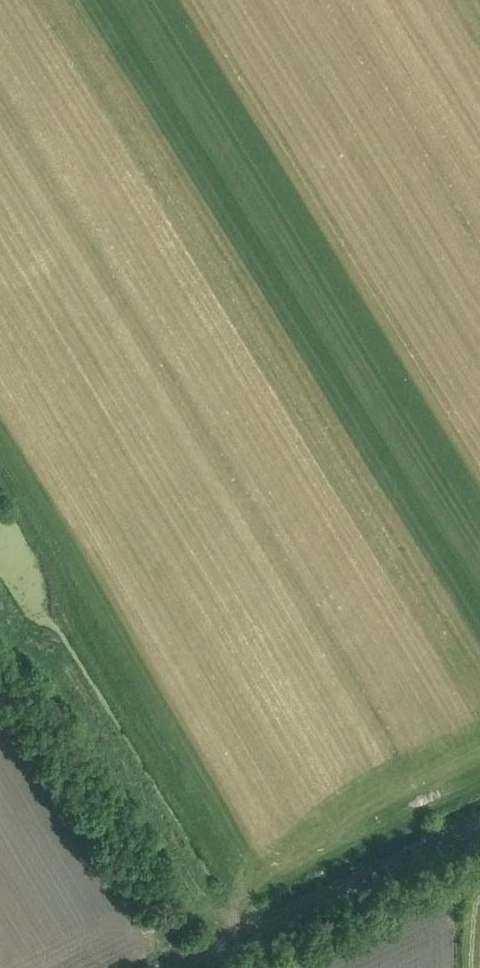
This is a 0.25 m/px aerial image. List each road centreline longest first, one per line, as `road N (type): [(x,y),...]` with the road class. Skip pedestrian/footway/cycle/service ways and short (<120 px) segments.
road 1 (track): [(175,967),(479,819)]

